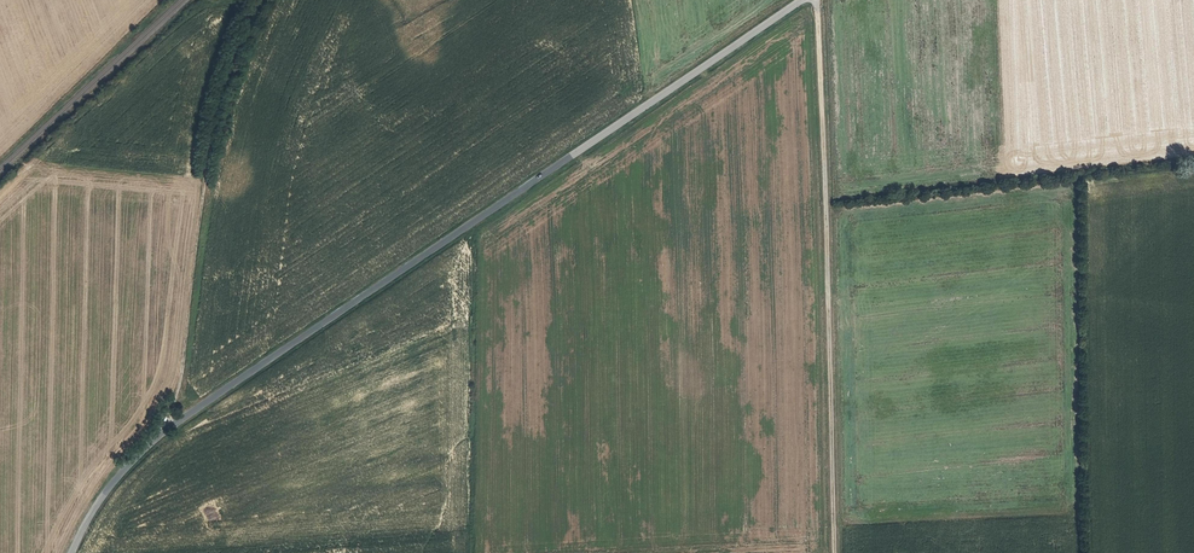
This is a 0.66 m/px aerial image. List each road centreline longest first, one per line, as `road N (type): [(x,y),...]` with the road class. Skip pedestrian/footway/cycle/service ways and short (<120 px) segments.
road 1 (unclassified): [(72,552),(94,511),(152,443),(801,0)]
road 2 (track): [(838,552),(817,0)]
road 3 (track): [(164,434),(186,377),(217,111),(265,0)]

